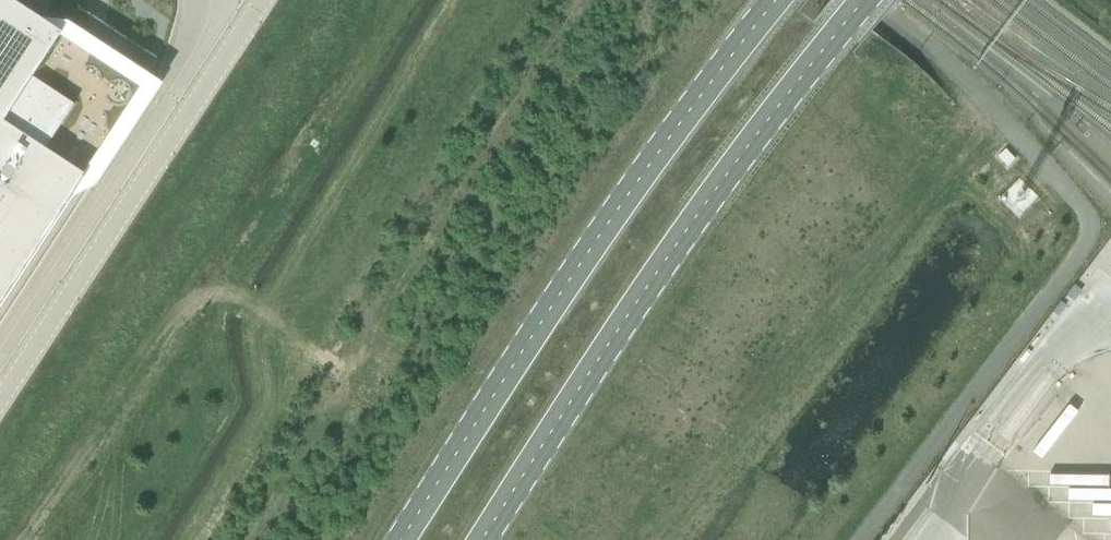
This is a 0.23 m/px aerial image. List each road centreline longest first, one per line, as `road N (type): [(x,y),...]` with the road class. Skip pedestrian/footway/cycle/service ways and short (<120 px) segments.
road 1 (primary): [(490,539),(646,303),(873,0)]
road 2 (primary): [(789,0),(686,127),(409,539)]

